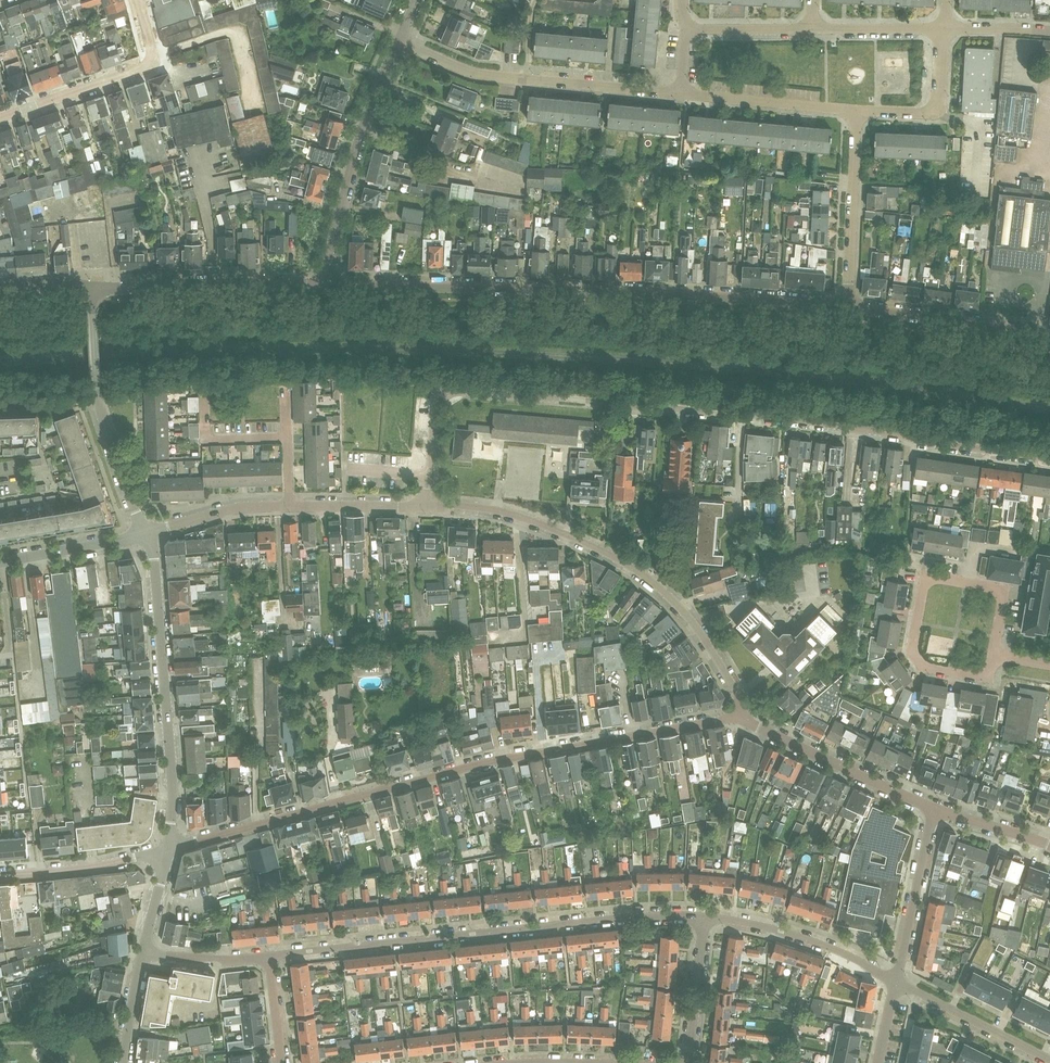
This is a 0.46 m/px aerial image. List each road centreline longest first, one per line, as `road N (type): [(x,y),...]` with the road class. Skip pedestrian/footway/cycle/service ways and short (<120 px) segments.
road 1 (residential): [(429,506),(435,411),(455,391),(778,419),(1049,460)]
road 2 (unclassified): [(168,848),(509,757),(737,718)]
road 3 (residential): [(848,307),(327,286)]
road 4 (residential): [(268,957),(629,917),(702,917)]
road 5 (unclassified): [(737,718),(736,691),(697,629),(632,567),(508,513),(429,506)]
road 6 (residential): [(168,848),(173,783),(146,534)]
road 7 (residential): [(680,93),(474,74),(399,43)]
road 8 (residential): [(327,286),(358,146),(399,43)]
road 9 (residential): [(146,534),(100,406),(95,290)]
road 10 (residential): [(95,290),(327,286)]
road 11 (residential): [(936,810),(737,718)]
road 12 (residential): [(896,982),(800,936),(702,917)]
road 13 (residential): [(1049,337),(848,307)]
road 14 (residential): [(848,307),(857,110)]
road 15 (residential): [(857,110),(680,93)]
road 16 (residential): [(896,982),(936,810)]
road 17 (residential): [(1049,1059),(896,982)]
road 18 (unclassified): [(0,876),(168,848)]
road 19 (residential): [(923,585),(912,645),(921,665),(981,677),(994,655)]
road 20 (residential): [(0,118),(142,68),(152,56)]
road 21 (residential): [(944,28),(934,109),(857,110)]
road 22 (unclassified): [(0,563),(146,534)]
road 23 (residential): [(146,534),(233,509),(289,506)]
road 24 (residential): [(687,1062),(702,917)]
road 25 (residential): [(994,655),(998,592),(939,579),(923,585)]
road 26 (unclassified): [(289,506),(429,506)]
road 27 (residential): [(944,28),(811,29)]
road 28 (residential): [(811,29),(685,29)]
road 29 (residential): [(143,950),(268,957)]
road 30 (residential): [(286,437),(206,439),(204,395)]

